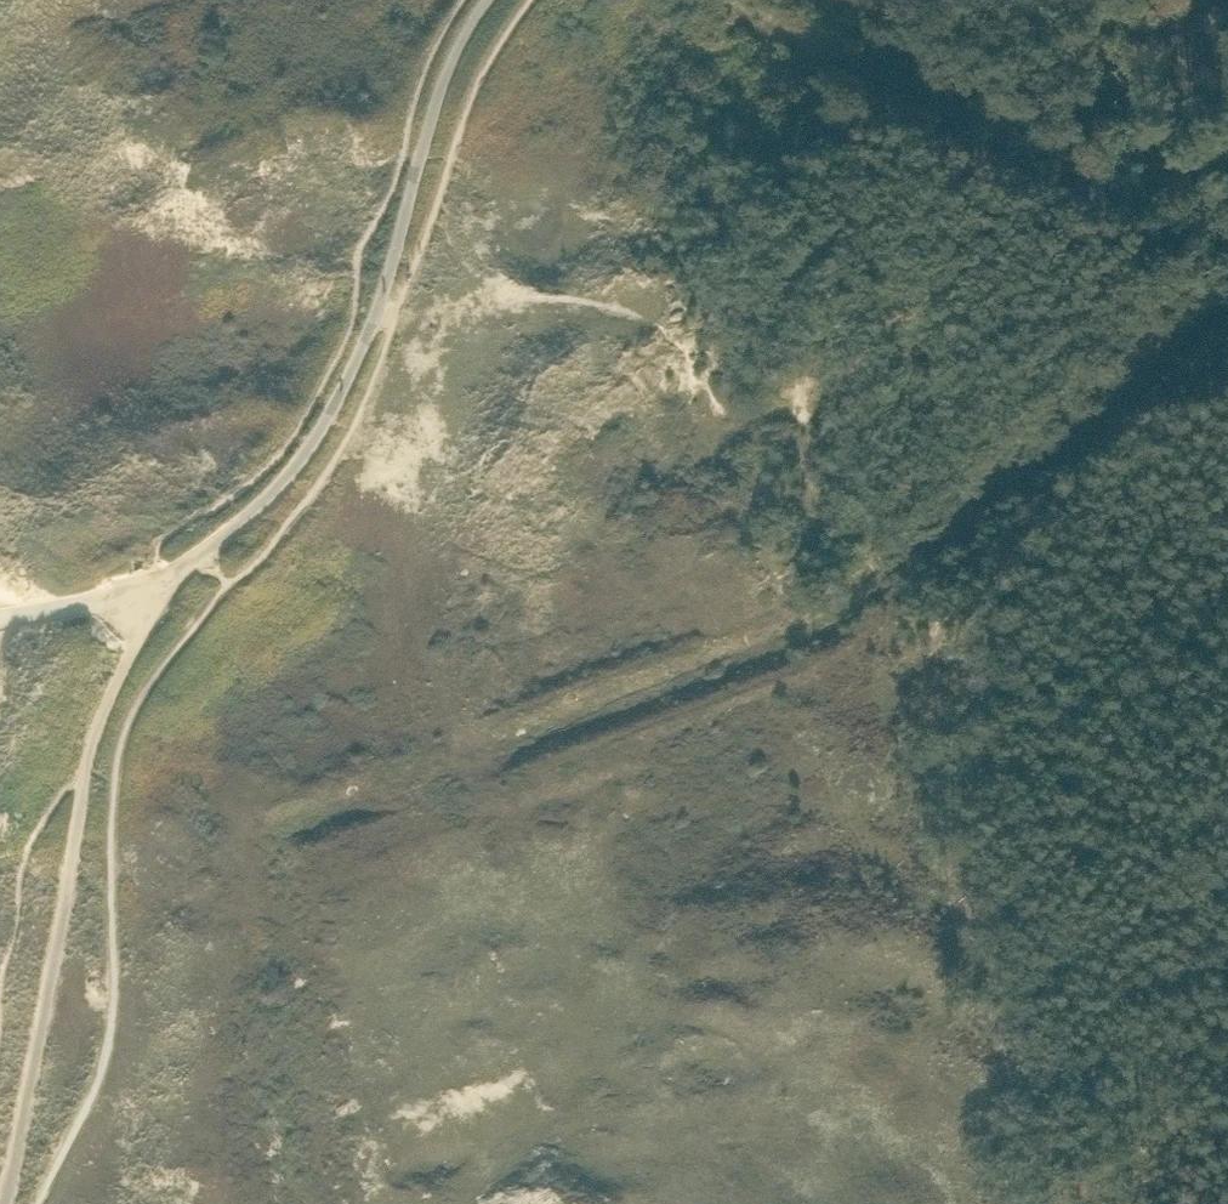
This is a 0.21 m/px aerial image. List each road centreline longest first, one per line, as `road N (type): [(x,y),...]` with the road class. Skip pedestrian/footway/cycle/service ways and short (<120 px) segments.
road 1 (track): [(0,617),(159,590)]

